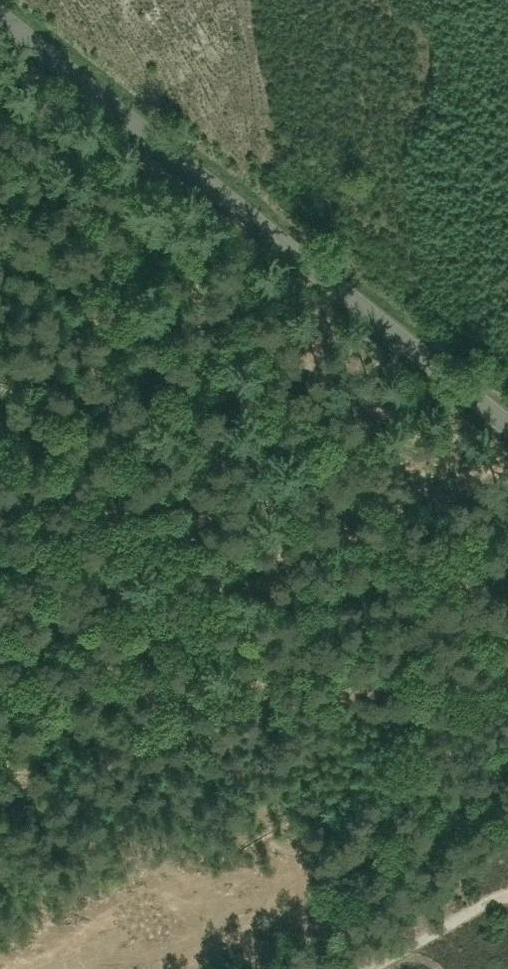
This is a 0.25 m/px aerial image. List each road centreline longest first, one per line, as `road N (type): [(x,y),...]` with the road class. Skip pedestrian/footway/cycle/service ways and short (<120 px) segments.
road 1 (track): [(0,372),(32,357),(70,531),(175,541),(398,654),(507,682)]
road 2 (unclassified): [(507,424),(0,6)]
road 3 (track): [(0,682),(257,546),(414,512),(507,511)]
road 4 (track): [(373,968),(507,897)]

